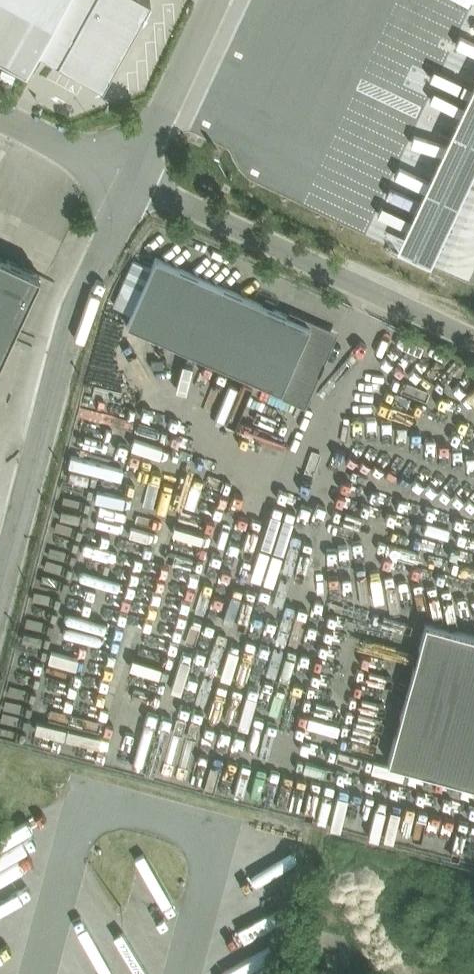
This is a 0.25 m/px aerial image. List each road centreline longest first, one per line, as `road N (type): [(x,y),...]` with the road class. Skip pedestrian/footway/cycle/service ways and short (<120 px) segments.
road 1 (unclassified): [(0,581),(77,297),(129,176)]
road 2 (unclassified): [(473,336),(129,176)]
road 3 (unclassified): [(129,176),(220,0)]
road 4 (unclassified): [(129,176),(0,114)]

